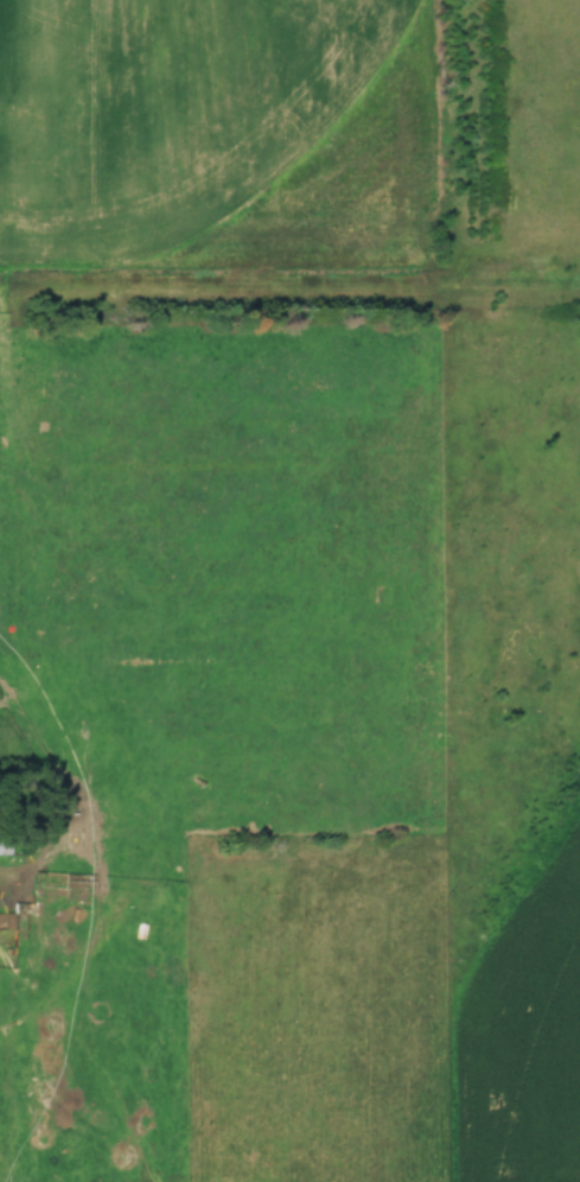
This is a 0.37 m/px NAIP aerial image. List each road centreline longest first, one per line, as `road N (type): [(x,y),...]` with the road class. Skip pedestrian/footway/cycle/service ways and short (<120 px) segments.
road 1 (residential): [(579,302),(0,303)]

